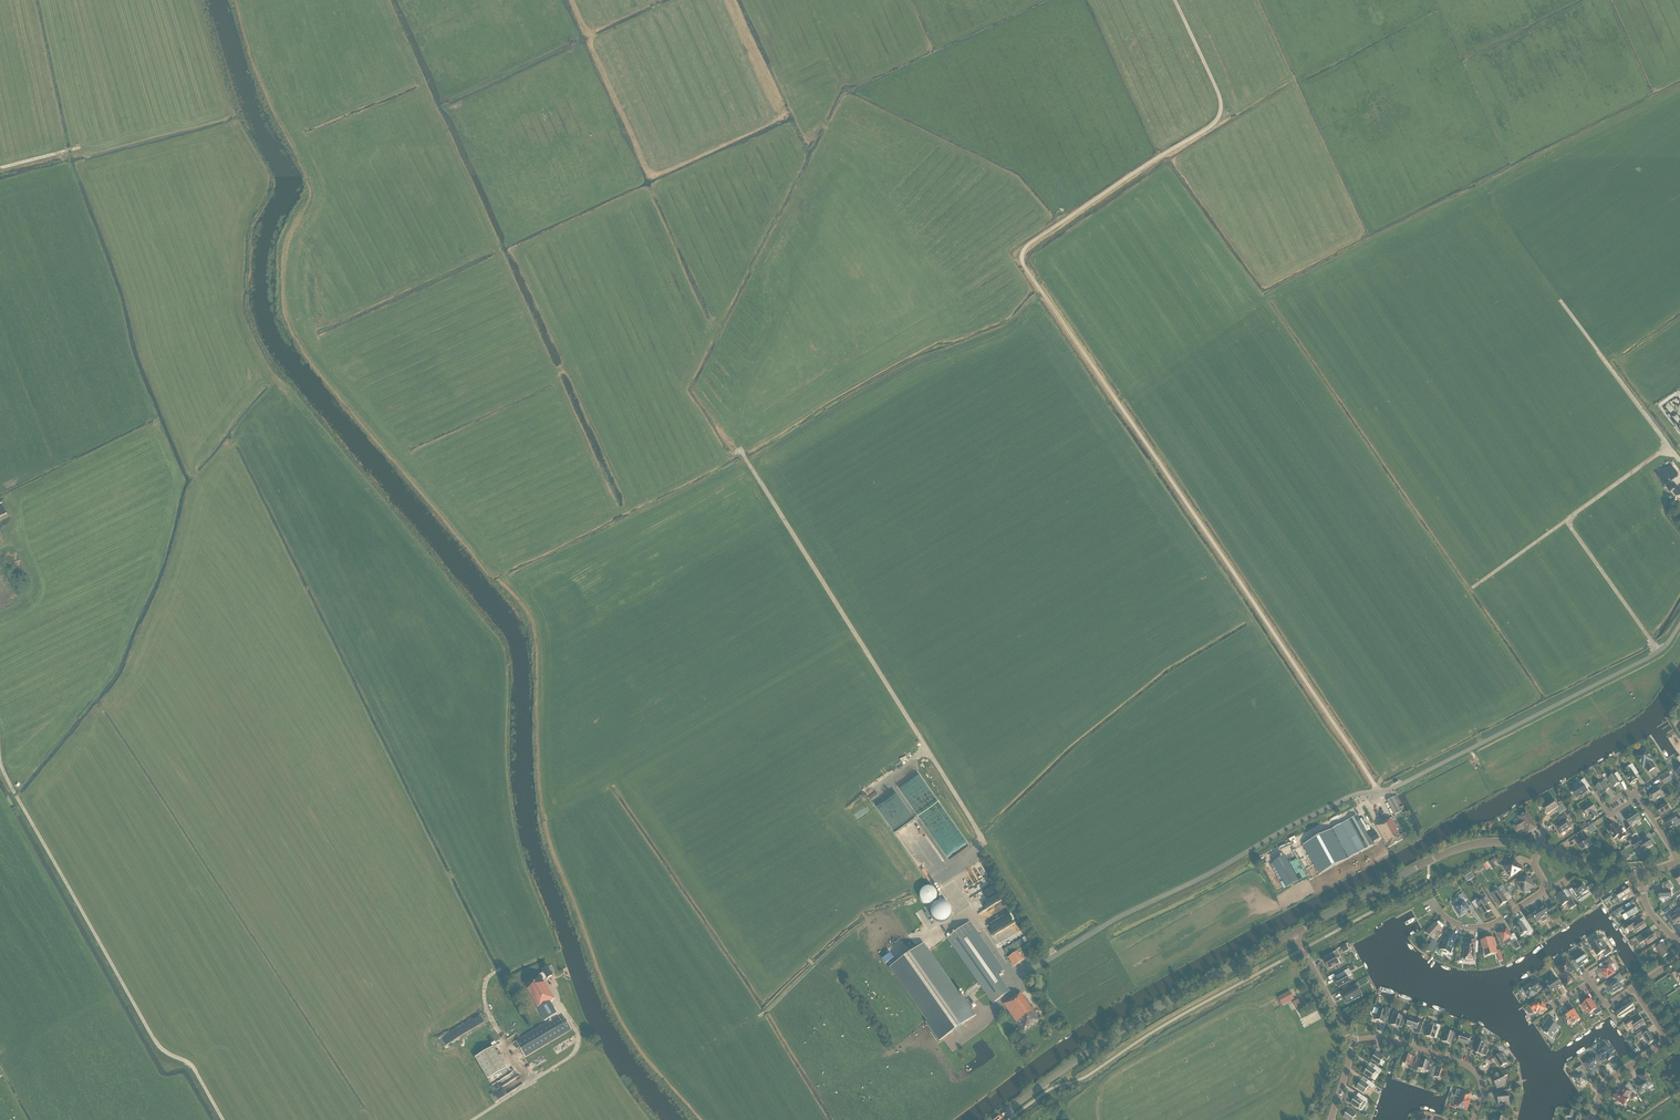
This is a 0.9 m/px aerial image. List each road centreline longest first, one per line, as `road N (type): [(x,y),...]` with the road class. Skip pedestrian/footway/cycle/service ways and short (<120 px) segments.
road 1 (unclassified): [(1377,792),(1024,260),(1028,245),(1220,112),(1174,0)]
road 2 (unclassified): [(1035,967),(1287,830),(1377,792)]
road 3 (tertiary): [(996,1119),(1101,1042),(1296,933)]
road 4 (unclassified): [(1377,792),(1660,651),(1679,626)]
road 5 (residential): [(1474,1119),(1482,1092),(1471,1069),(1378,1038),(1351,1040)]
road 6 (residential): [(1592,1119),(1605,1084),(1667,1041),(1634,989)]
road 7 (track): [(1660,651),(1567,521)]
road 8 (tertiary): [(1296,933),(1429,861)]
road 9 (residential): [(1351,1040),(1296,933)]
road 10 (residential): [(1545,887),(1495,924),(1475,928),(1442,913)]

